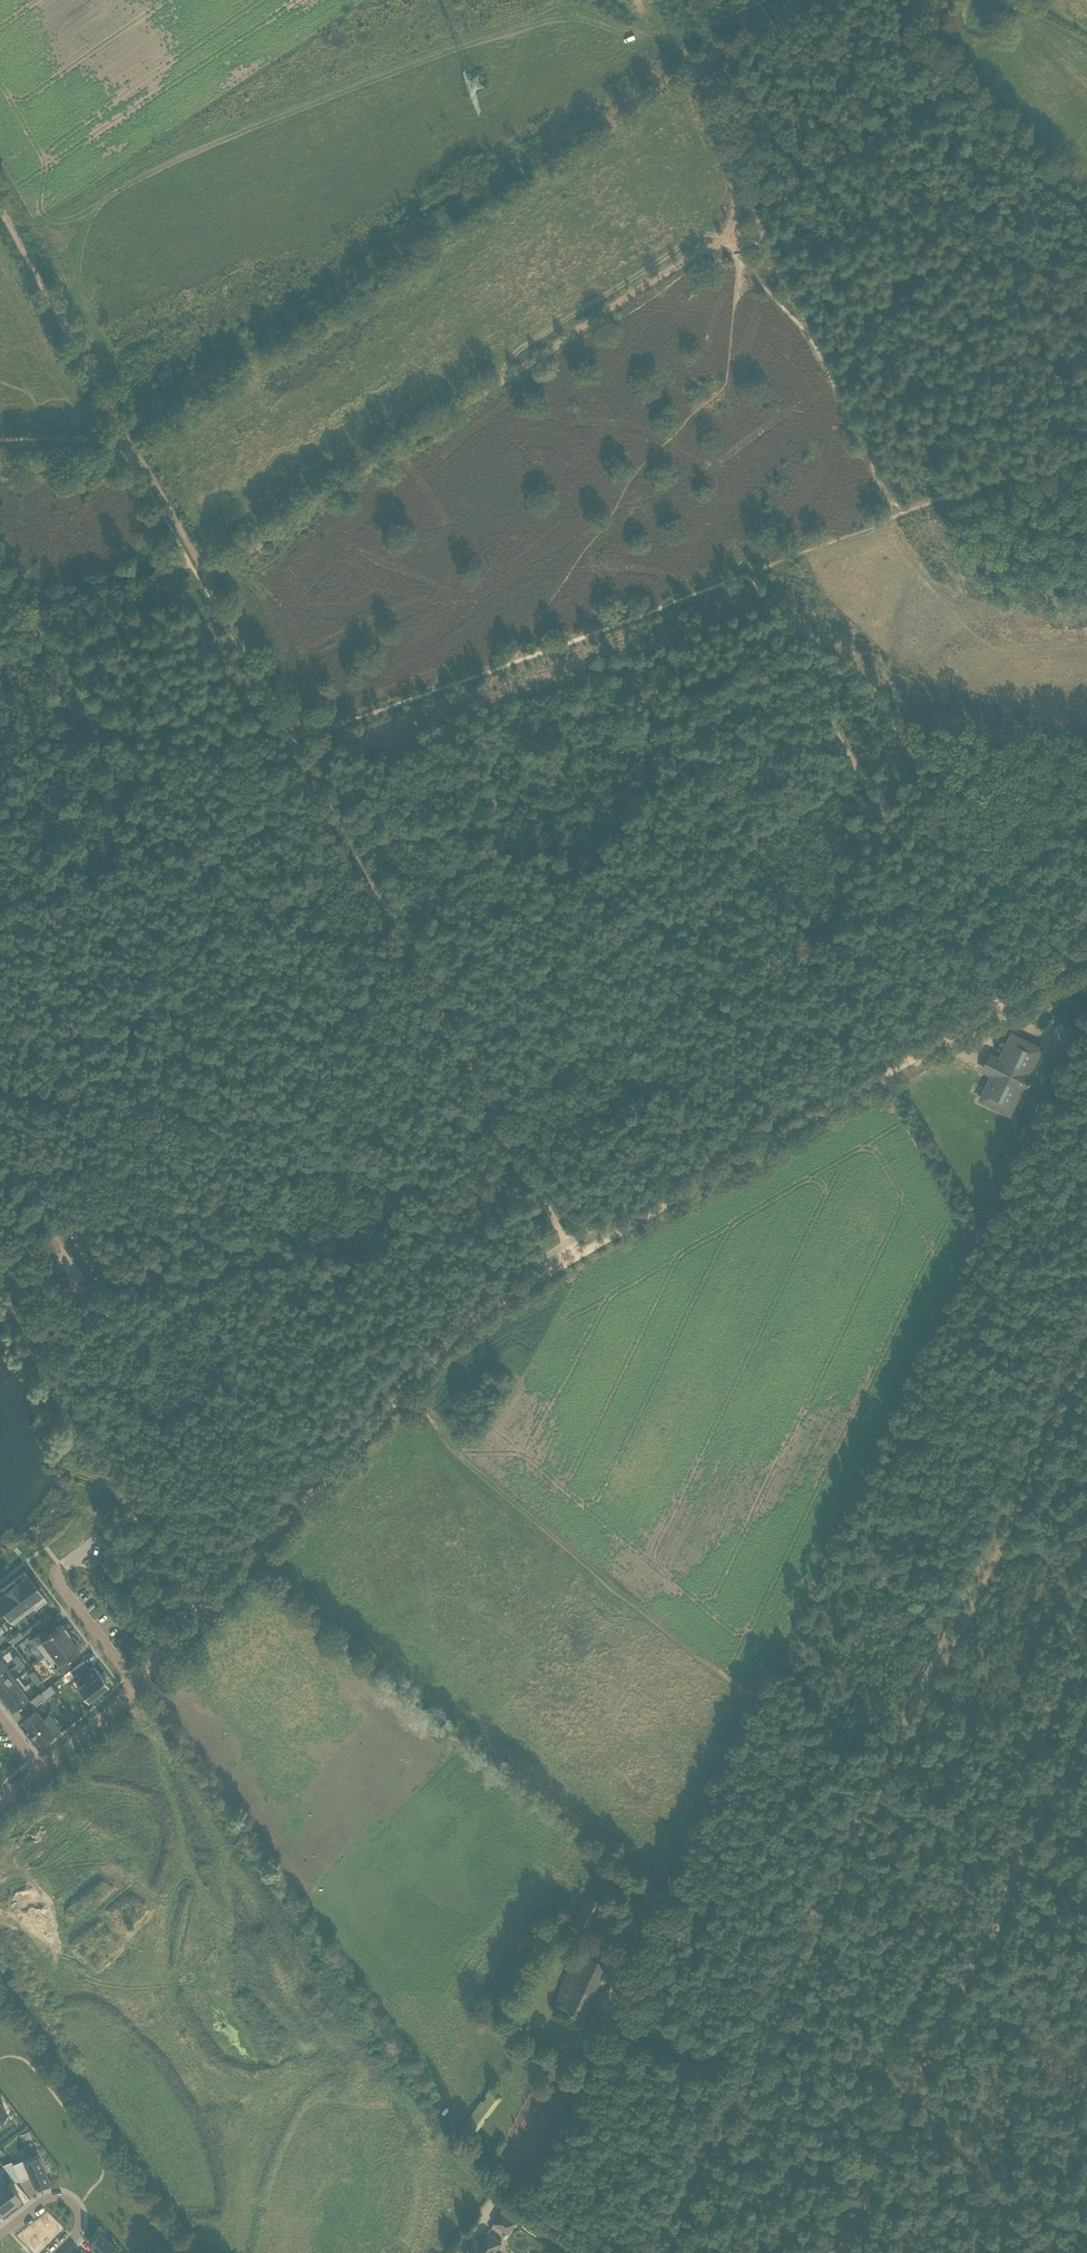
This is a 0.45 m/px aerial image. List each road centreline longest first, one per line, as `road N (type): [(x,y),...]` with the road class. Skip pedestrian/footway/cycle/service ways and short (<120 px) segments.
road 1 (track): [(326,1473),(480,1309),(1086,945)]
road 2 (track): [(757,2059),(1086,1364)]
road 3 (track): [(2,216),(55,219),(142,164),(576,2),(678,54),(707,58)]
road 4 (track): [(211,568),(733,231)]
road 5 (track): [(1086,1727),(938,2034)]
road 6 (track): [(758,226),(903,515)]
road 7 (track): [(838,0),(707,58),(702,89),(711,131),(753,217)]
road 8 (track): [(353,854),(498,1121)]
road 9 (track): [(0,213),(140,461)]
road 10 (track): [(137,1685),(326,1473)]
road 11 (residential): [(364,2030),(405,2084),(426,2132),(432,2194),(414,2252)]
road 12 (track): [(938,2034),(840,2252)]
road 13 (track): [(326,1473),(210,1279)]
road 14 (track): [(207,571),(147,569),(77,593),(0,641)]
road 15 (residential): [(79,1736),(137,1685),(55,1579)]
road 16 (residential): [(369,2020),(406,1931),(414,1832)]
road 17 (track): [(1086,447),(903,515)]
road 18 (track): [(207,571),(287,724)]
road 19 (track): [(903,515),(748,575)]
road 20 (residential): [(207,1831),(166,1899),(148,1983)]
road 21 (residential): [(281,1649),(301,1813)]
road 22 (residential): [(79,1736),(105,1763),(165,1789),(207,1831)]
road 23 (residential): [(228,2091),(300,2080),(337,2060),(364,2030)]
road 24 (track): [(498,1121),(572,1256)]
road 25 (residential): [(369,2020),(282,1900)]
road 26 (track): [(287,724),(353,854)]
road 27 (residential): [(148,1983),(175,2056),(228,2091)]
road 28 (track): [(723,2178),(840,2252)]
road 29 (track): [(0,461),(130,461)]
road 30 (track): [(140,461),(207,571)]
road 31 (track): [(210,1279),(90,1293)]
road 32 (residential): [(241,2211),(228,2091)]
road 33 (track): [(706,2167),(757,2059)]

